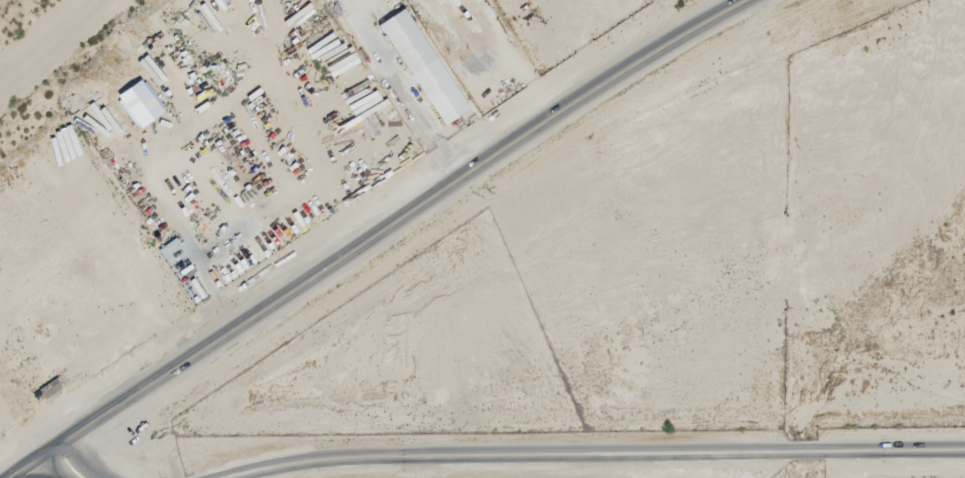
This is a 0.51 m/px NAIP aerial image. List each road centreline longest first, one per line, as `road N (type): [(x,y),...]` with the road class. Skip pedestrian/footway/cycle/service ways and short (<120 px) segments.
road 1 (secondary): [(752,0),(574,103),(11,477)]
road 2 (residential): [(220,477),(340,456),(964,441)]

